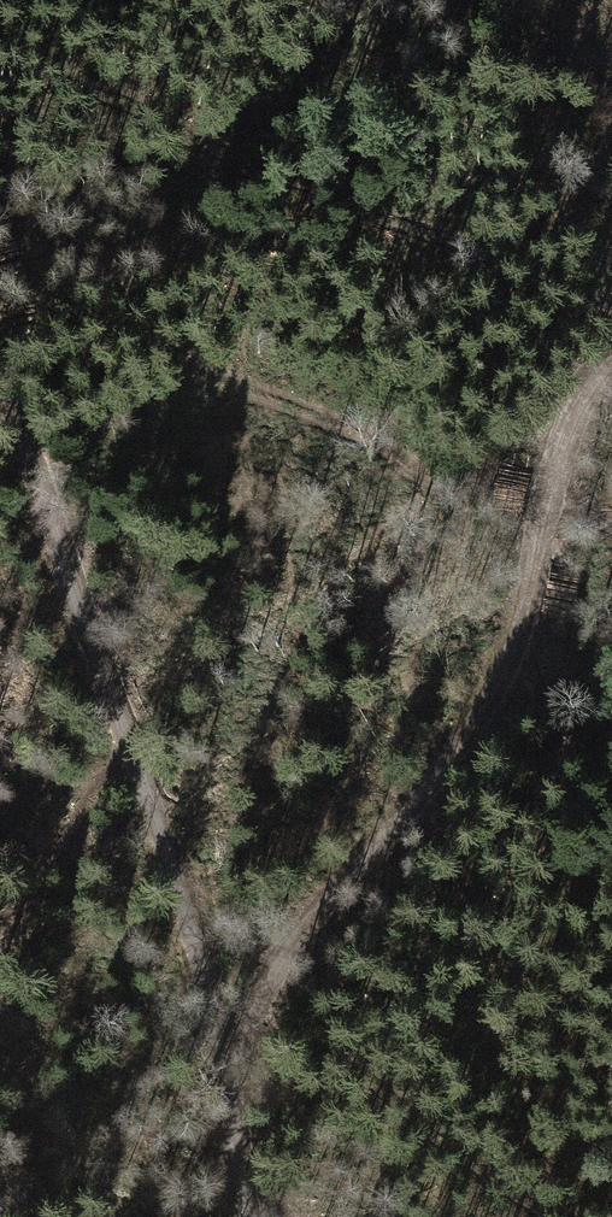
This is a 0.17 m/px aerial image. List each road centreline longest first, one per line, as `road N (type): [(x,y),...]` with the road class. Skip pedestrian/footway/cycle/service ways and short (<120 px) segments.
road 1 (track): [(246,1216),(233,1080),(169,862),(0,371)]
road 2 (track): [(611,370),(562,452),(539,518),(528,608),(438,760),(250,1008),(233,1080)]

